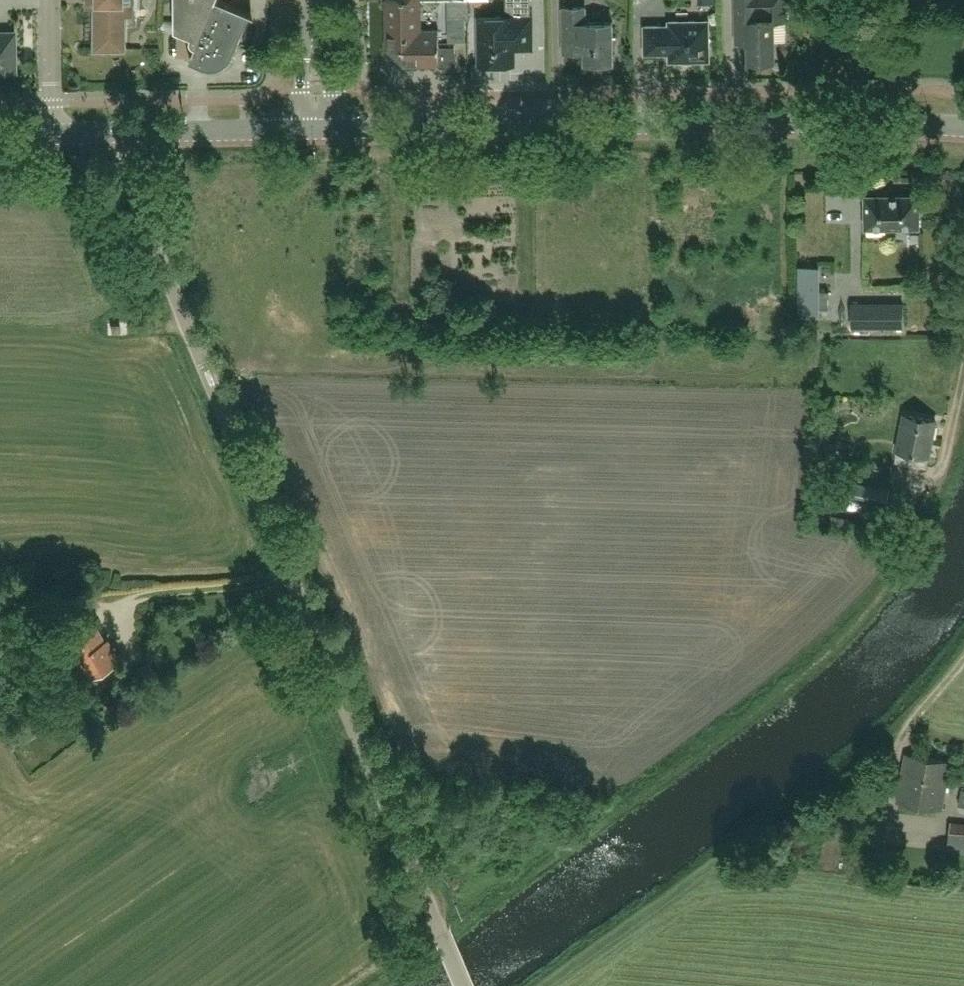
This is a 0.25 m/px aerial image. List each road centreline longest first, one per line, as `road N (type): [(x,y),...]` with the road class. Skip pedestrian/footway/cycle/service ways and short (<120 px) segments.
road 1 (unclassified): [(460,985),(402,863),(123,164),(120,132)]
road 2 (tertiary): [(335,129),(963,125)]
road 3 (tertiary): [(120,132),(302,130)]
road 4 (residential): [(54,134),(51,0)]
road 5 (tertiary): [(319,0),(304,60),(302,130)]
road 6 (tertiary): [(335,129),(321,0)]

